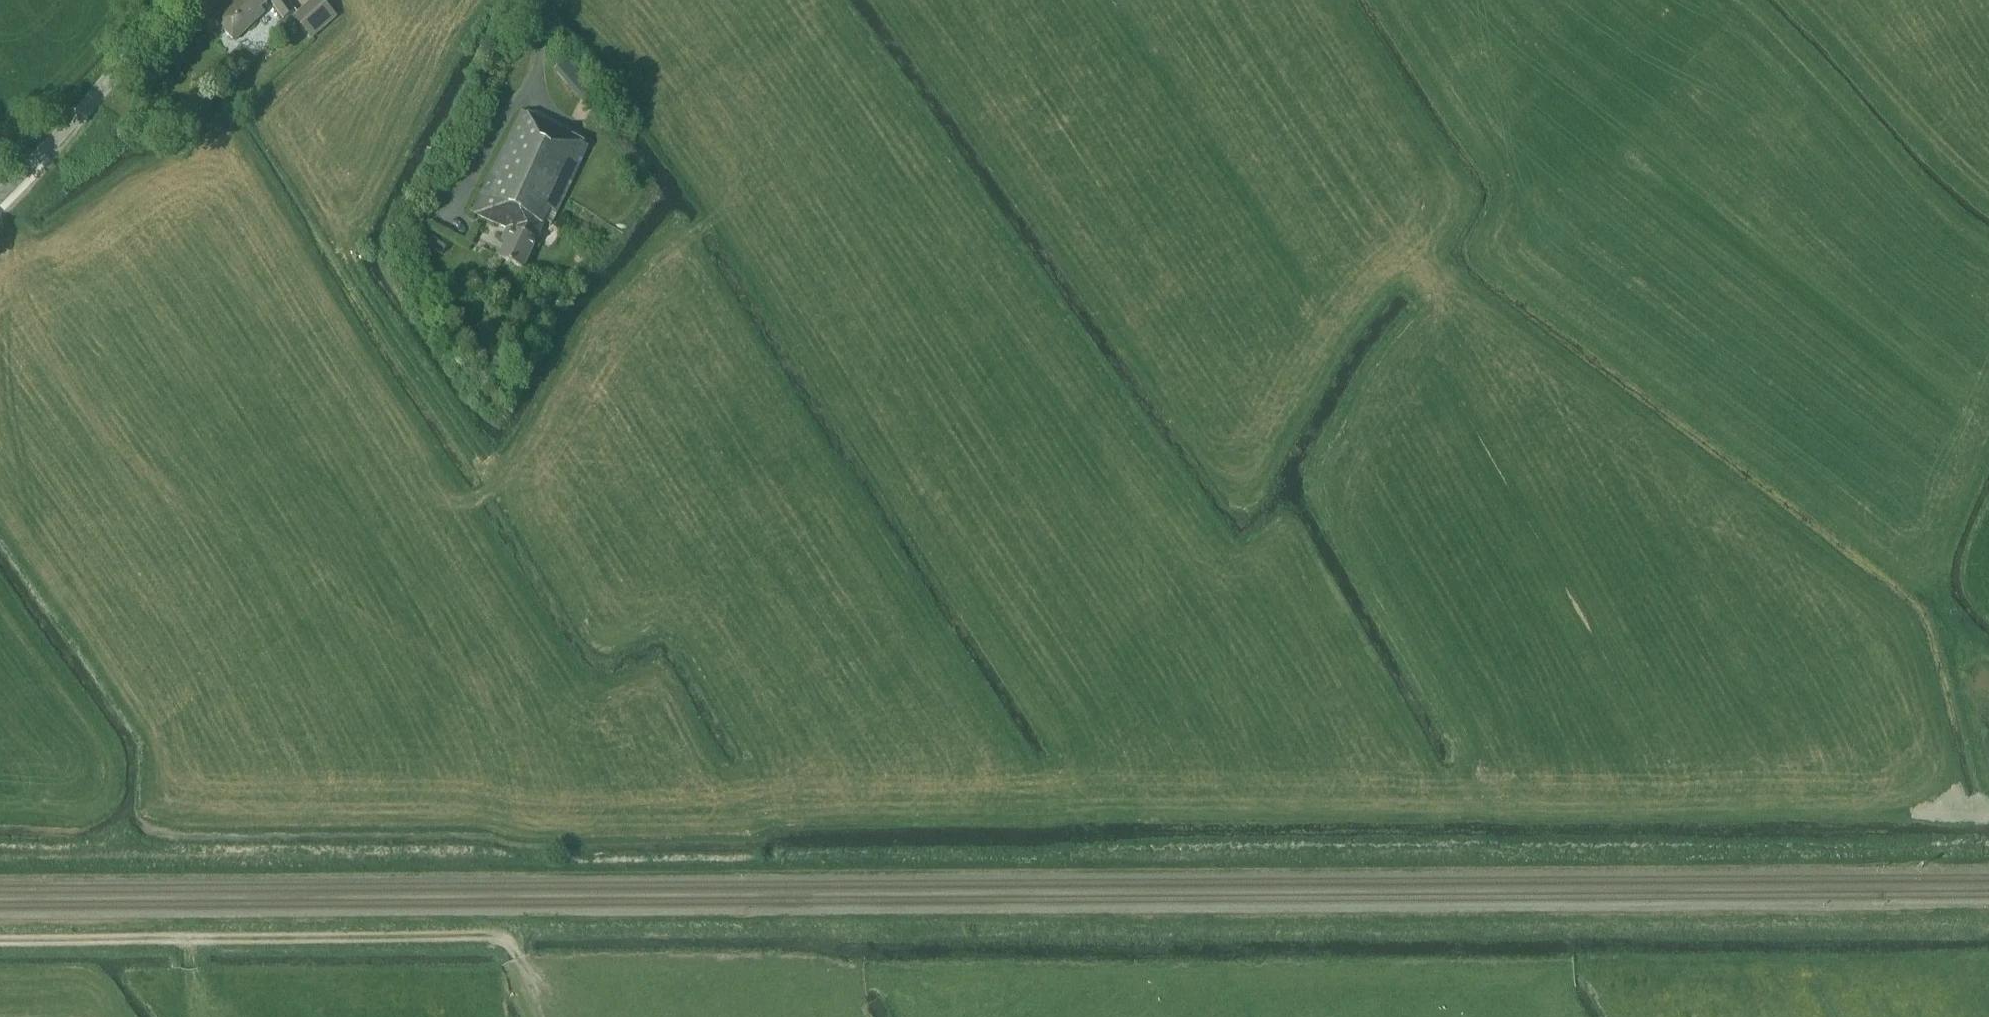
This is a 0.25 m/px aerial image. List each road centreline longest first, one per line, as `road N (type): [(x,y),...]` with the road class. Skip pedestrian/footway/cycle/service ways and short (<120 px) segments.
road 1 (track): [(0,942),(498,936),(519,957)]
road 2 (unclassified): [(0,195),(178,0)]

